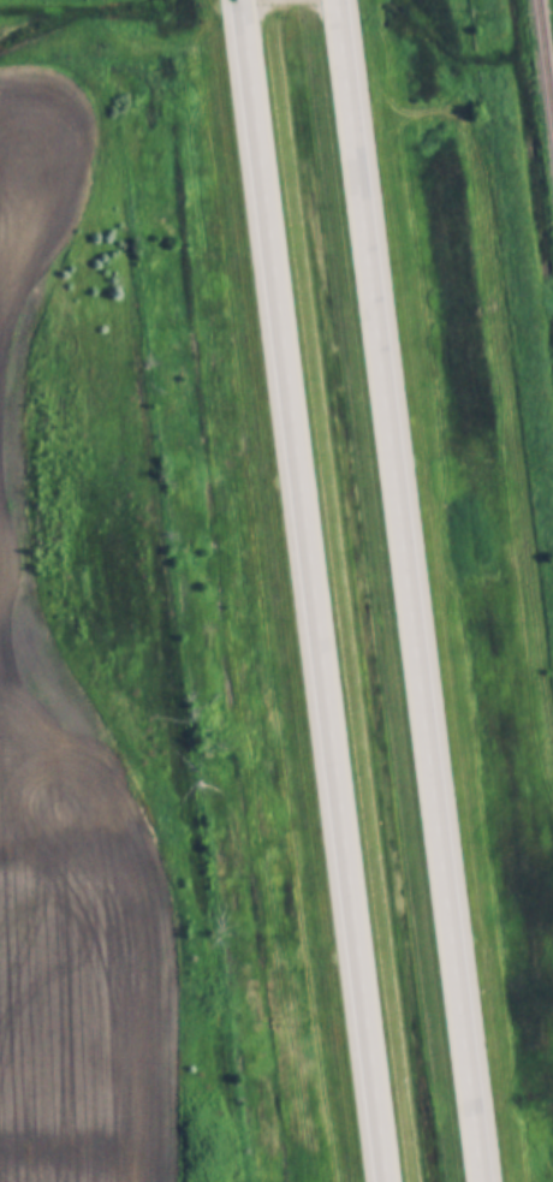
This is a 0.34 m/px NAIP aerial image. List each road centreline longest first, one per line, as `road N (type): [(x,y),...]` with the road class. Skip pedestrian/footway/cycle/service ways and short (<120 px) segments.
road 1 (motorway): [(480,1181),(333,0)]
road 2 (motorway): [(240,0),(385,1181)]

